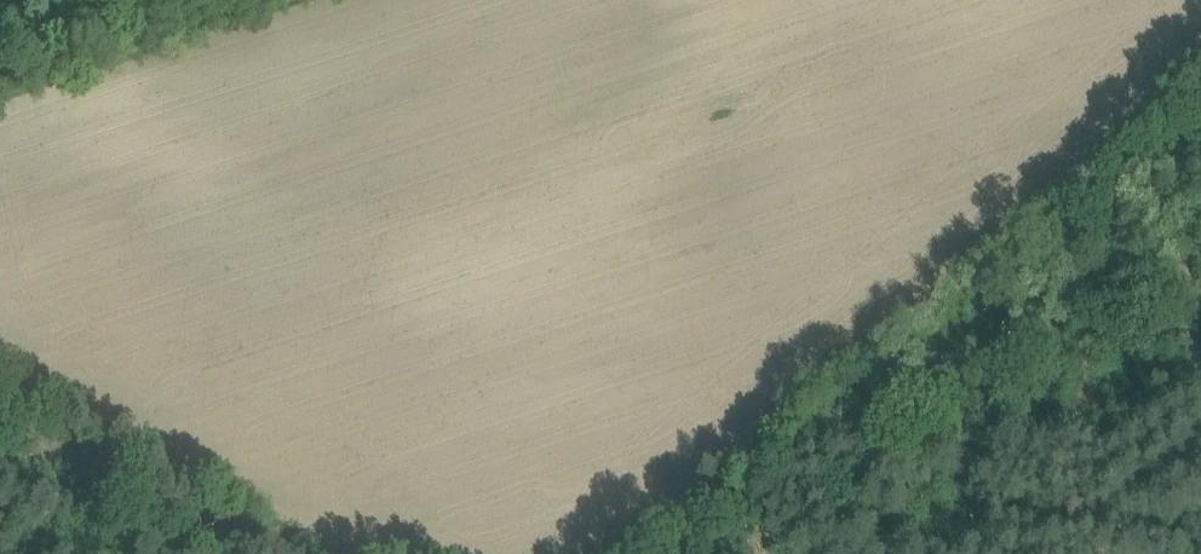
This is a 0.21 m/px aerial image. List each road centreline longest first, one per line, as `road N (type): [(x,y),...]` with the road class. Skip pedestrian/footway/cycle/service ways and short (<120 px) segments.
road 1 (track): [(277,0),(0,92)]

